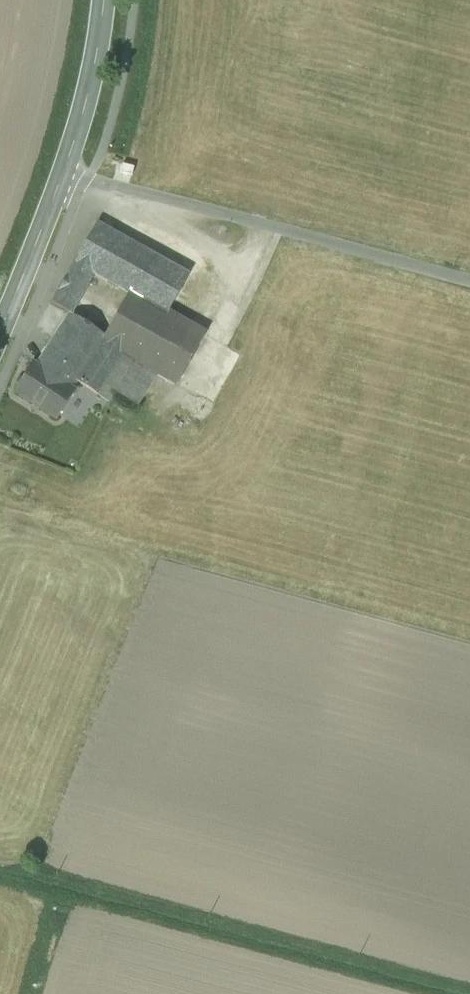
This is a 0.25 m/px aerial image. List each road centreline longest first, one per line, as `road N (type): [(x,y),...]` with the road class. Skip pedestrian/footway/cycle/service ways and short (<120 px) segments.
road 1 (unclassified): [(469,283),(64,172)]
road 2 (secondary): [(104,0),(64,172)]
road 3 (secondary): [(64,172),(0,332)]

